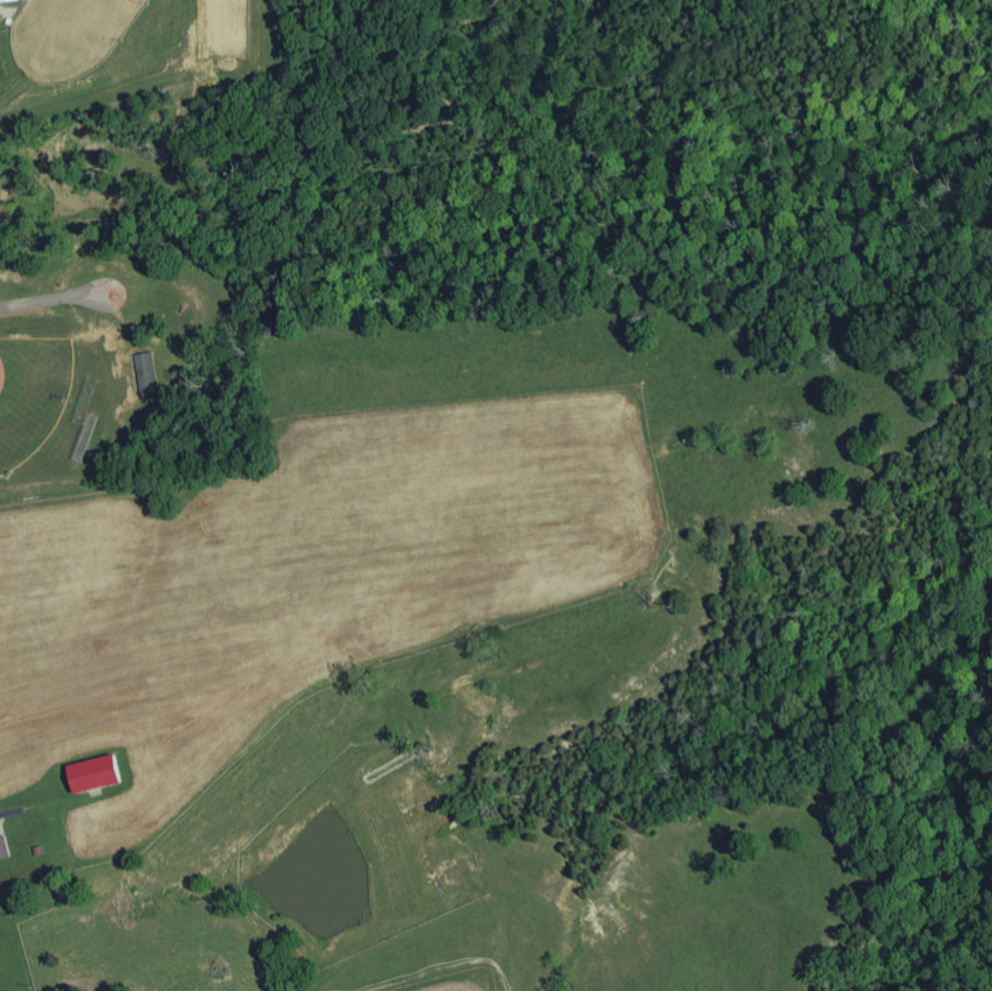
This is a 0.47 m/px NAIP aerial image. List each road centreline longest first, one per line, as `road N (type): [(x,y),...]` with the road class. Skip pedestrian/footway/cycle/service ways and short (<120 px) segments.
road 1 (residential): [(0,307),(125,291)]

